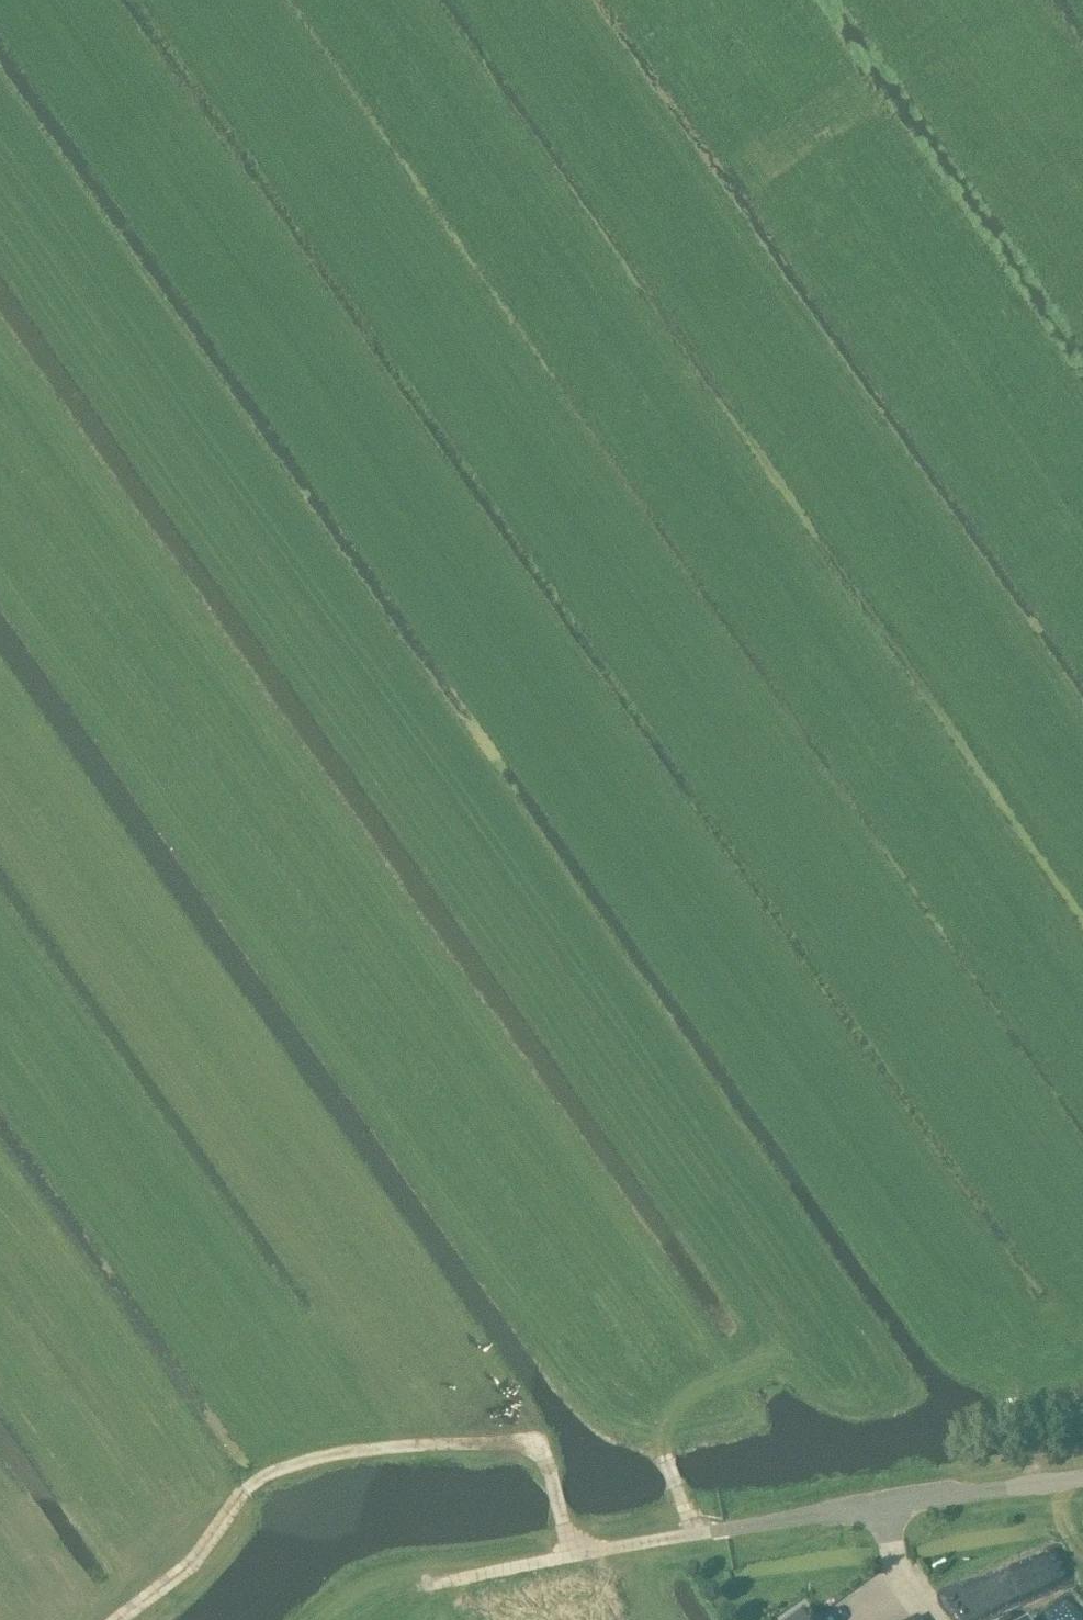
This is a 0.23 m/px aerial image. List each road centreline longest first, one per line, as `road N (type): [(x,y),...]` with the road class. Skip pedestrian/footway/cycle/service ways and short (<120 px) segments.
road 1 (track): [(117,1619),(192,1565),(248,1487),(334,1454),(537,1444),(570,1558),(724,1530)]
road 2 (unclassified): [(724,1530),(1082,1477)]
road 3 (track): [(570,1558),(422,1587)]

